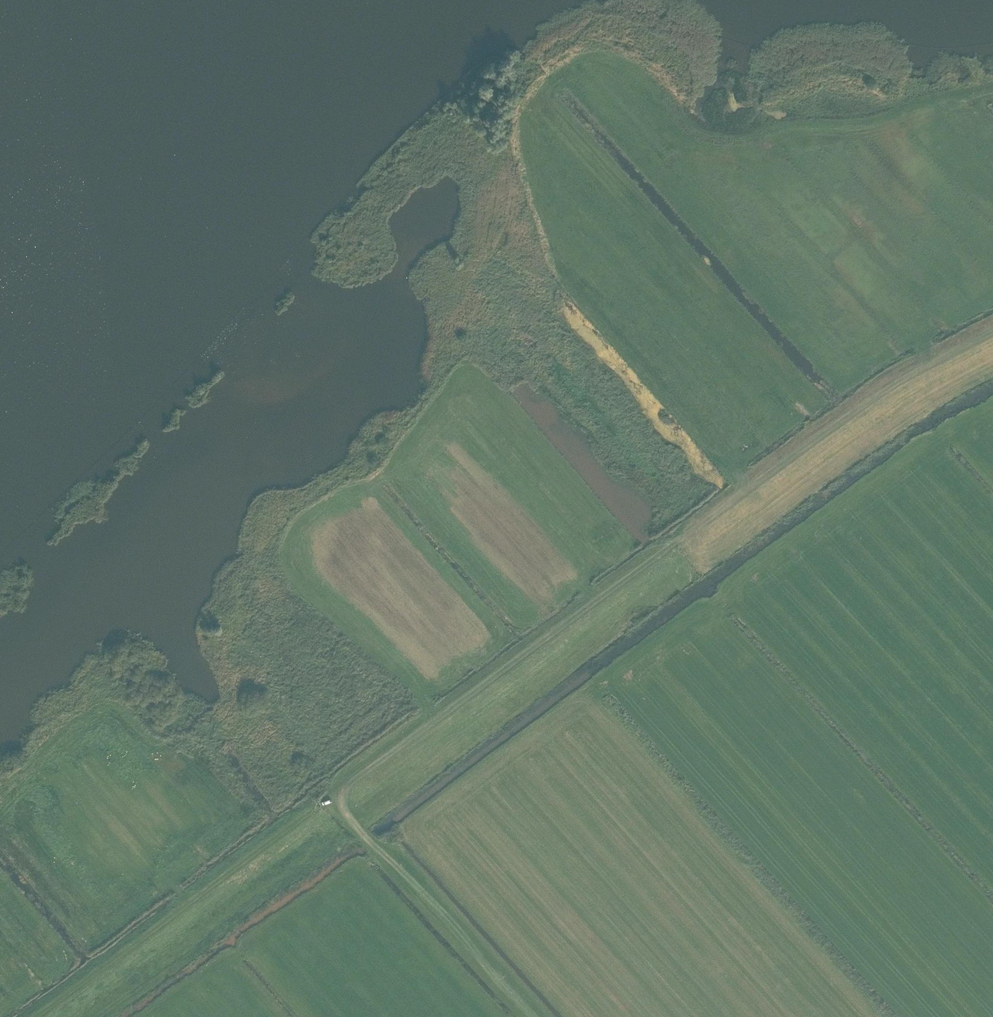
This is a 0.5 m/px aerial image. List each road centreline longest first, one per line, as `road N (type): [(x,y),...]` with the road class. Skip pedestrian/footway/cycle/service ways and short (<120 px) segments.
road 1 (track): [(533,1016),(338,805),(343,790),(751,485),(901,381),(992,334)]

